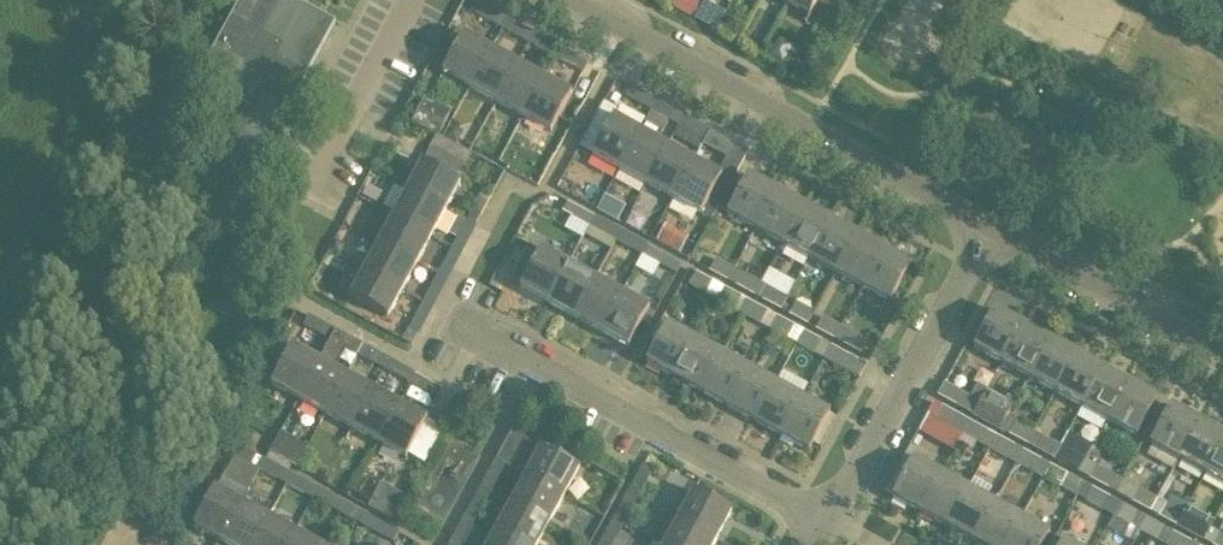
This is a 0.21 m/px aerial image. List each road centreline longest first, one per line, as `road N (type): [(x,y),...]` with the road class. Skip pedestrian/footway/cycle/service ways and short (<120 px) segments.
road 1 (unclassified): [(990,230),(569,0)]
road 2 (residential): [(831,521),(440,312)]
road 3 (residential): [(831,521),(990,230)]
road 4 (unclassified): [(1222,355),(990,230)]
road 5 (residential): [(300,200),(415,0)]

